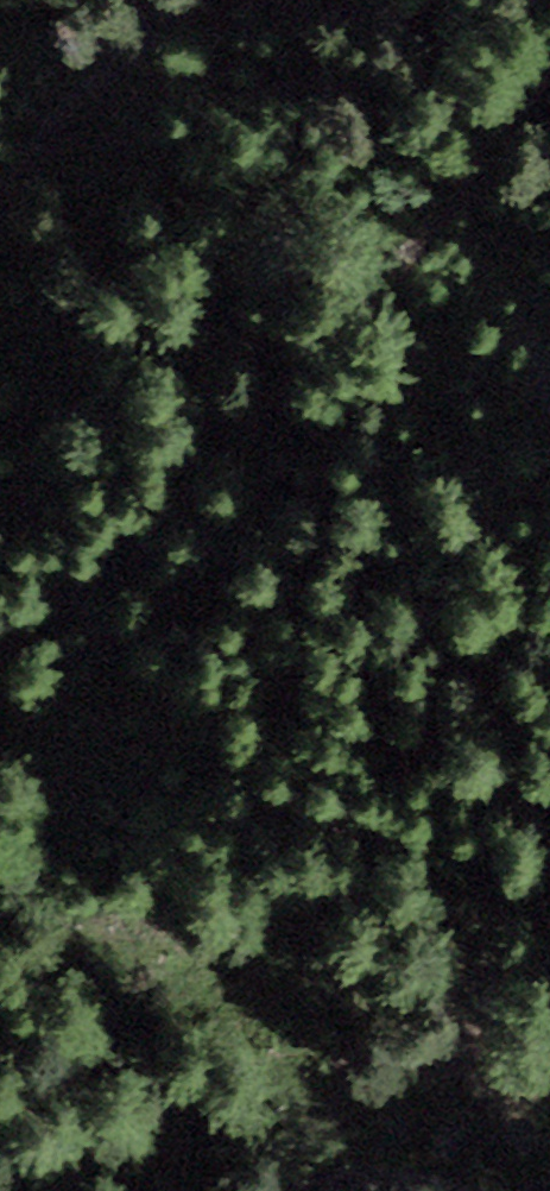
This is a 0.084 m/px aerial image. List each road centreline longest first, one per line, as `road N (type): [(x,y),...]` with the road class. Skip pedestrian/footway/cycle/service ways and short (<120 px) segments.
road 1 (track): [(210,0),(0,219)]
road 2 (track): [(549,464),(535,467),(491,596),(549,689)]
road 3 (track): [(300,1190),(364,1163),(489,1146),(518,1190)]

